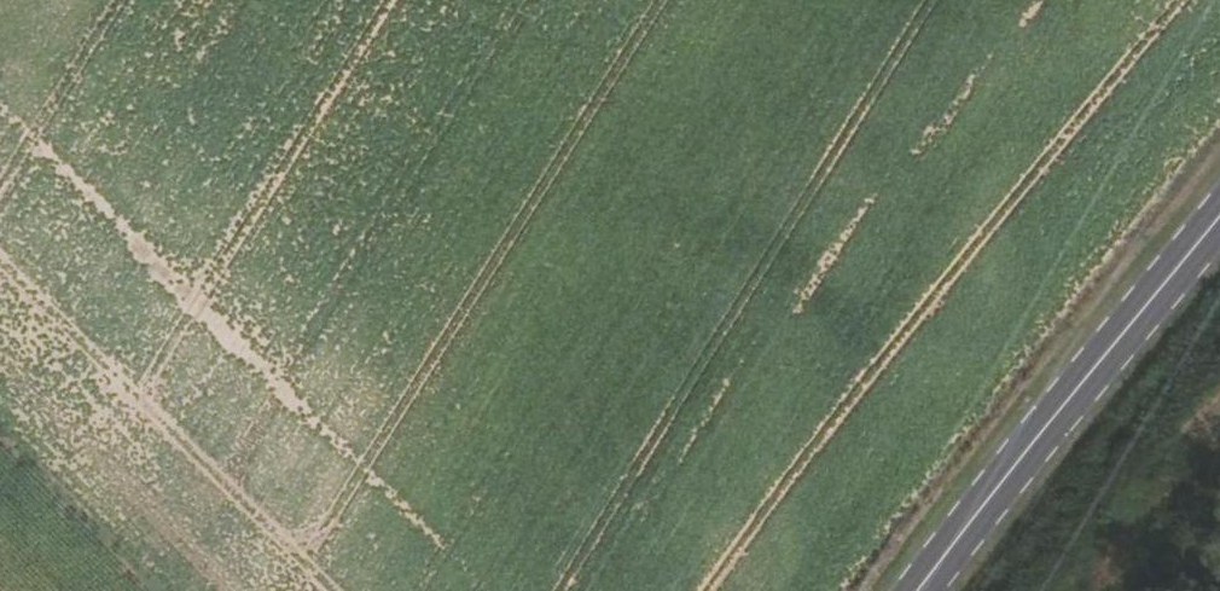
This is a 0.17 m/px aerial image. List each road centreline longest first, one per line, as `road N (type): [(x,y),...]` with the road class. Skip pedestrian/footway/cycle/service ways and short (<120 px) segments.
road 1 (primary): [(1219,216),(918,590)]

